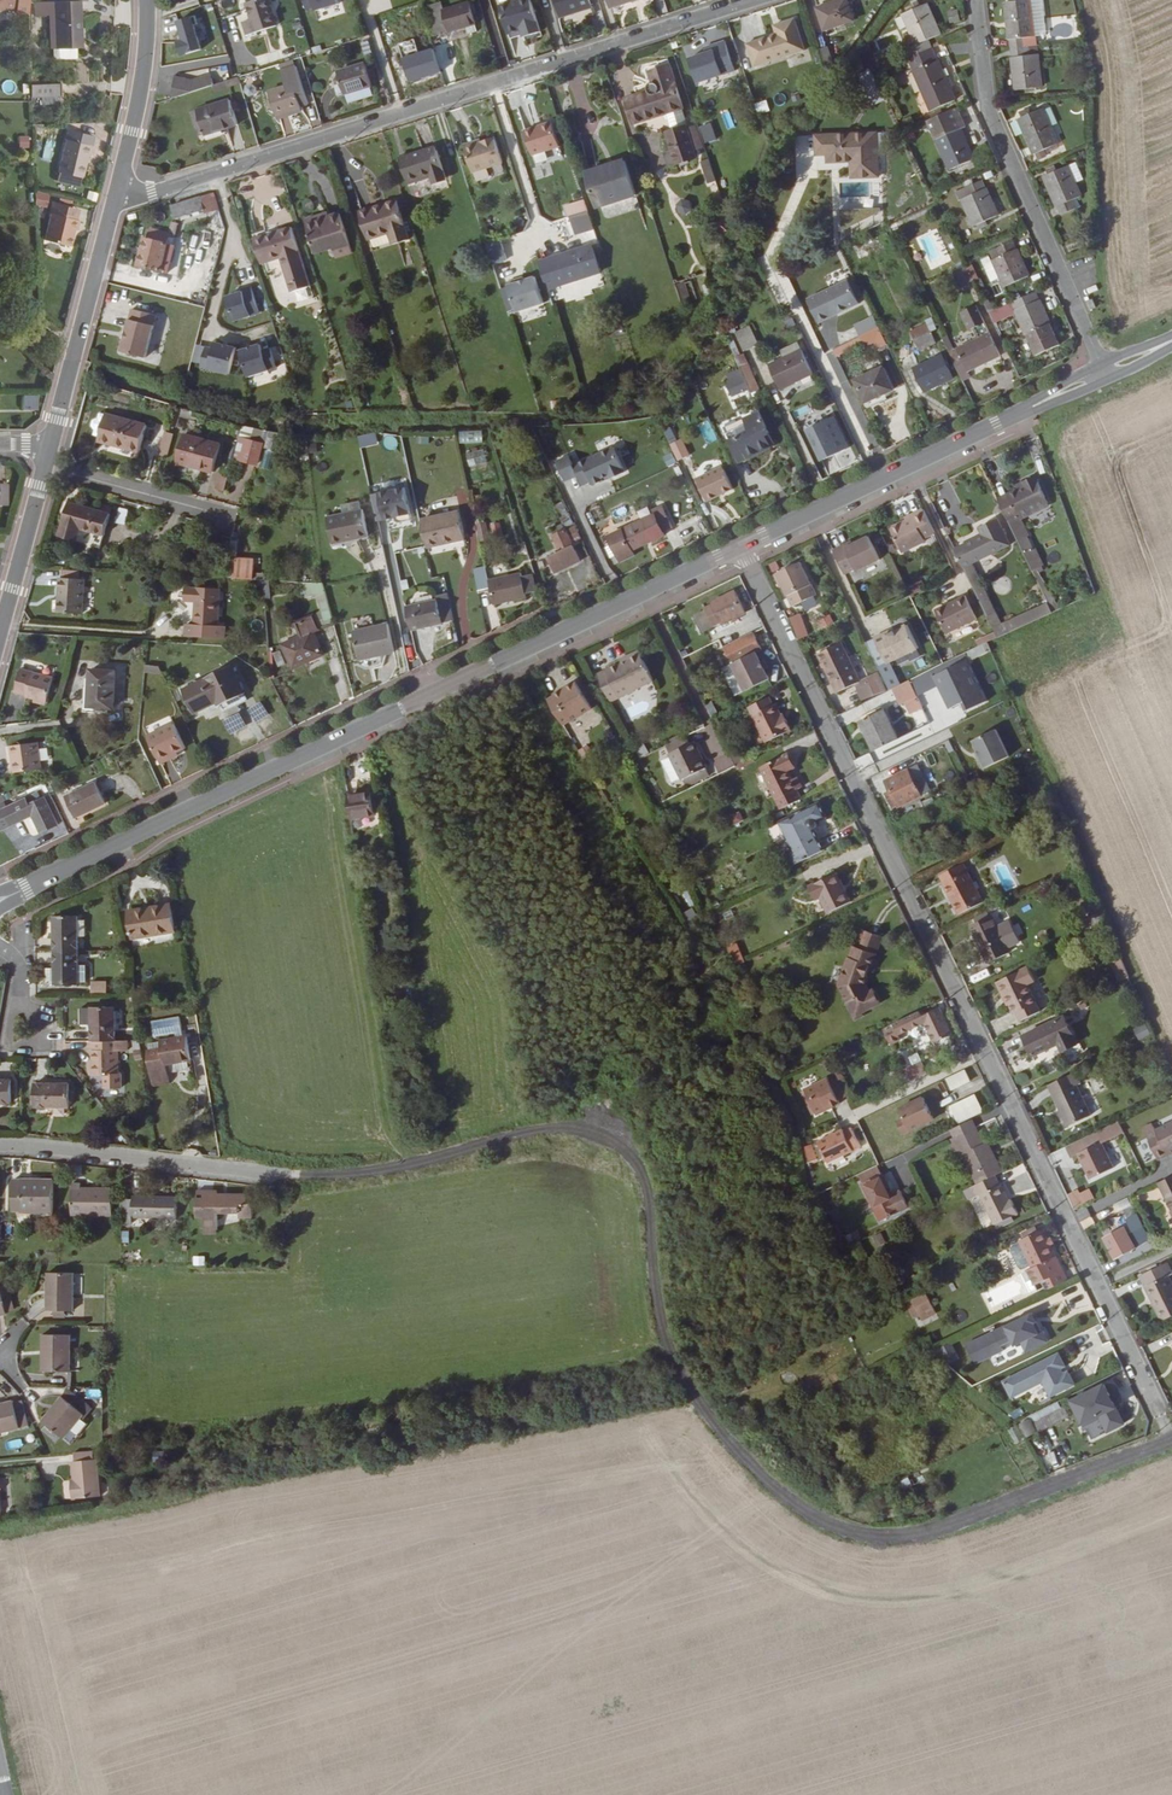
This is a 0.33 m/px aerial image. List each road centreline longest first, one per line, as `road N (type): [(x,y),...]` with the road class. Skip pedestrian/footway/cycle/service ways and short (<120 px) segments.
road 1 (track): [(277,1173),(415,1164),(549,1127),(578,1127),(620,1145),(644,1182),(670,1344),(696,1398),(815,1519),(851,1532),(902,1536),(952,1524),(1171,1440)]
road 2 (residential): [(740,547),(1171,1440)]
road 3 (primary): [(740,547),(0,900)]
road 4 (residential): [(116,191),(156,192),(754,0)]
road 5 (primary): [(1105,372),(740,547)]
road 6 (residential): [(974,0),(988,110),(1105,372)]
road 7 (residential): [(0,1143),(277,1173)]
road 8 (tertiary): [(49,445),(116,191)]
road 9 (tertiary): [(116,191),(139,98),(146,0)]
road 10 (residential): [(43,466),(222,517)]
road 11 (tertiary): [(0,629),(43,466)]

